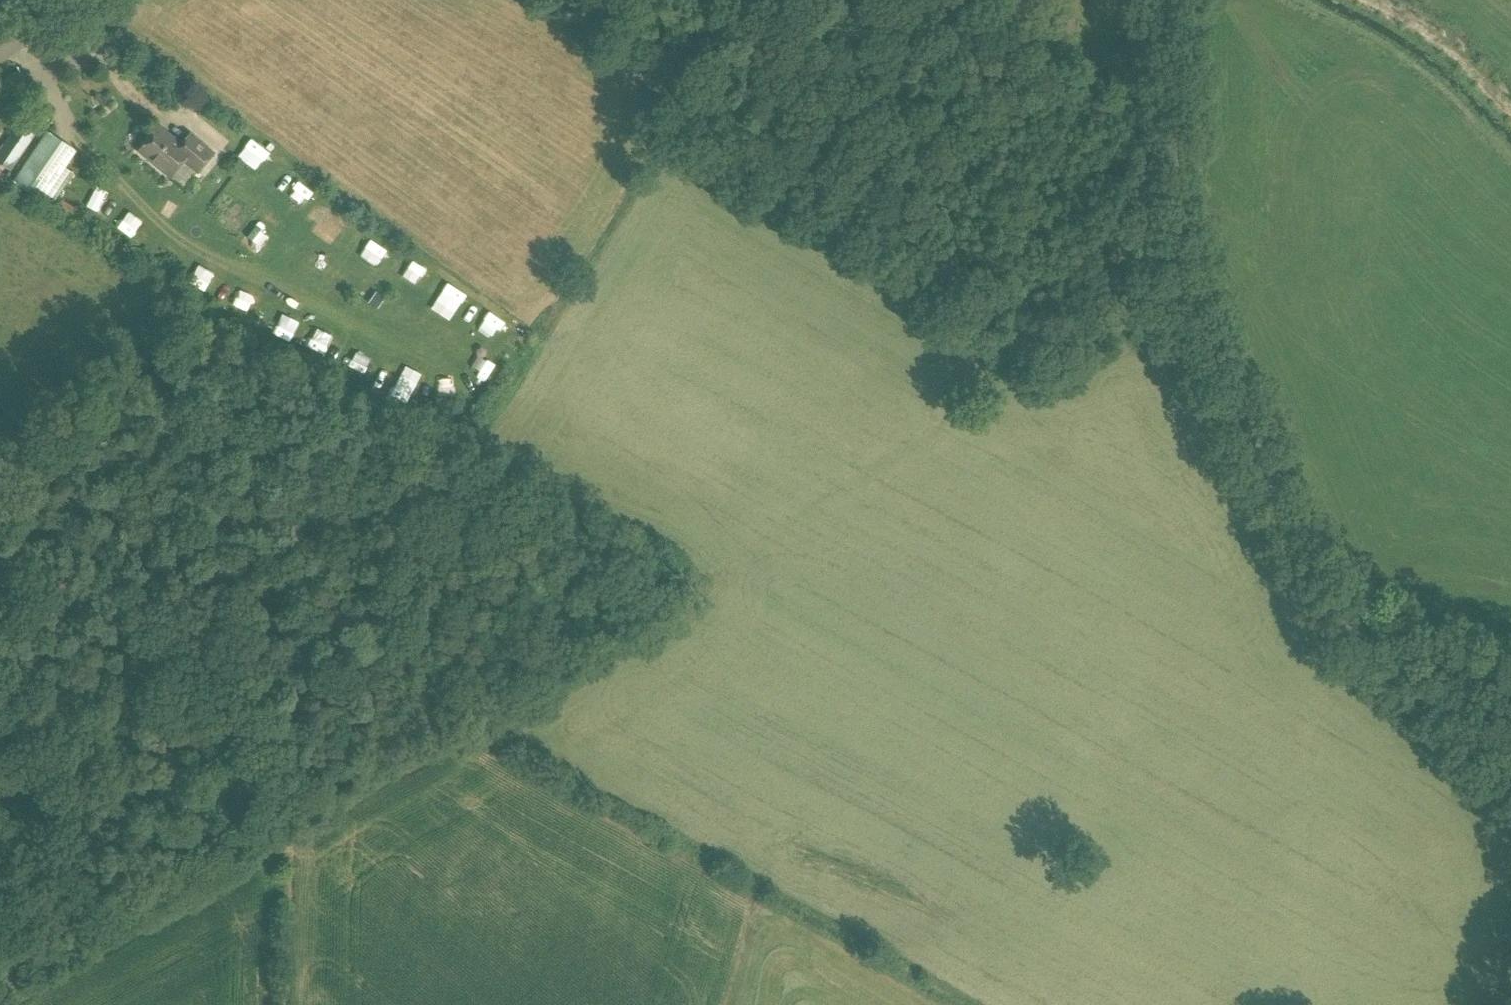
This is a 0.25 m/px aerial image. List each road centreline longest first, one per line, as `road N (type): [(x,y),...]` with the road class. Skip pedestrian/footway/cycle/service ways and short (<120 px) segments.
road 1 (unclassified): [(1510,779),(1441,700),(1336,611),(1318,587),(1183,284),(1169,0)]
road 2 (track): [(180,236),(73,134)]

